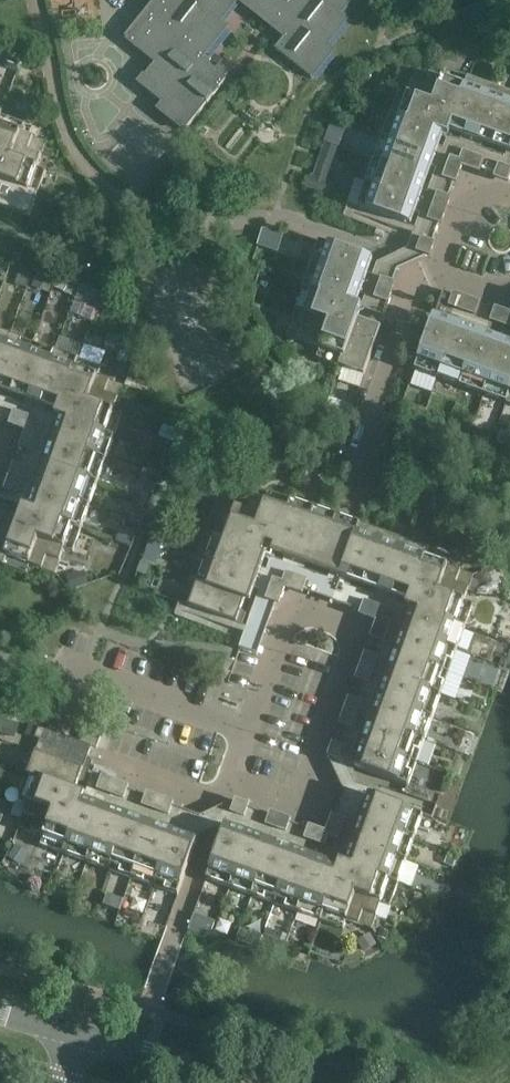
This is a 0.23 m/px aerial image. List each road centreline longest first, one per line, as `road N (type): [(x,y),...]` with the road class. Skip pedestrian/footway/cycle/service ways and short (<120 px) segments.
road 1 (residential): [(318,608),(368,463),(375,402),(415,285),(433,270)]
road 2 (residential): [(318,608),(362,624),(316,752),(336,785),(321,801),(299,805),(225,781)]
road 3 (residential): [(243,729),(82,675),(51,684),(0,665)]
road 4 (residential): [(253,1082),(78,1034)]
road 5 (residential): [(243,729),(289,599),(318,608)]
road 6 (residential): [(433,270),(465,179),(509,194)]
road 7 (residential): [(213,797),(95,756)]

